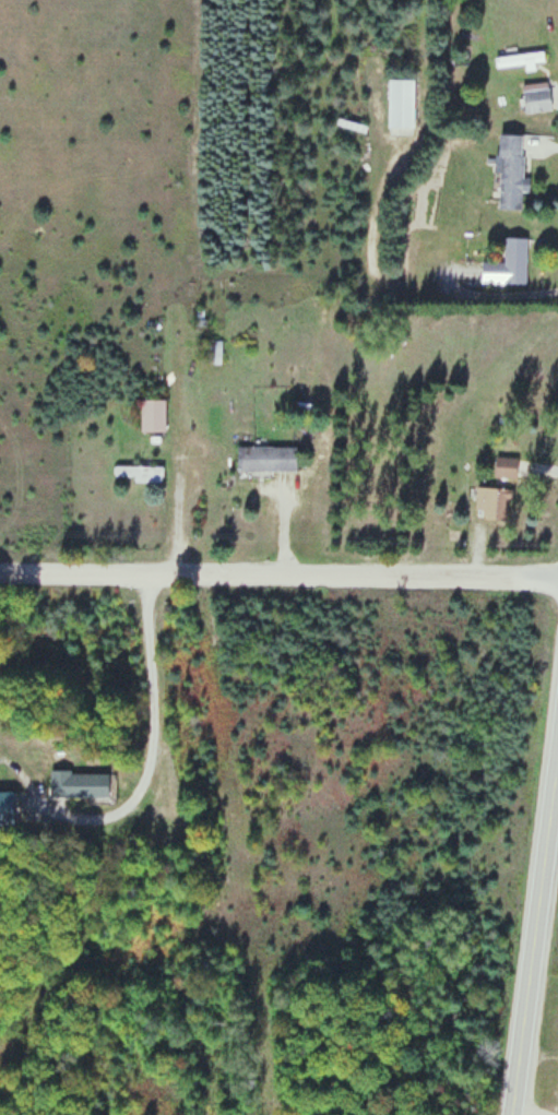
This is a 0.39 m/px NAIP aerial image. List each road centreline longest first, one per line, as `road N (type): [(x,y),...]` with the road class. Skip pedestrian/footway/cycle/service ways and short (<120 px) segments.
road 1 (residential): [(557,574),(0,573)]
road 2 (secondary): [(511,1114),(557,739)]

